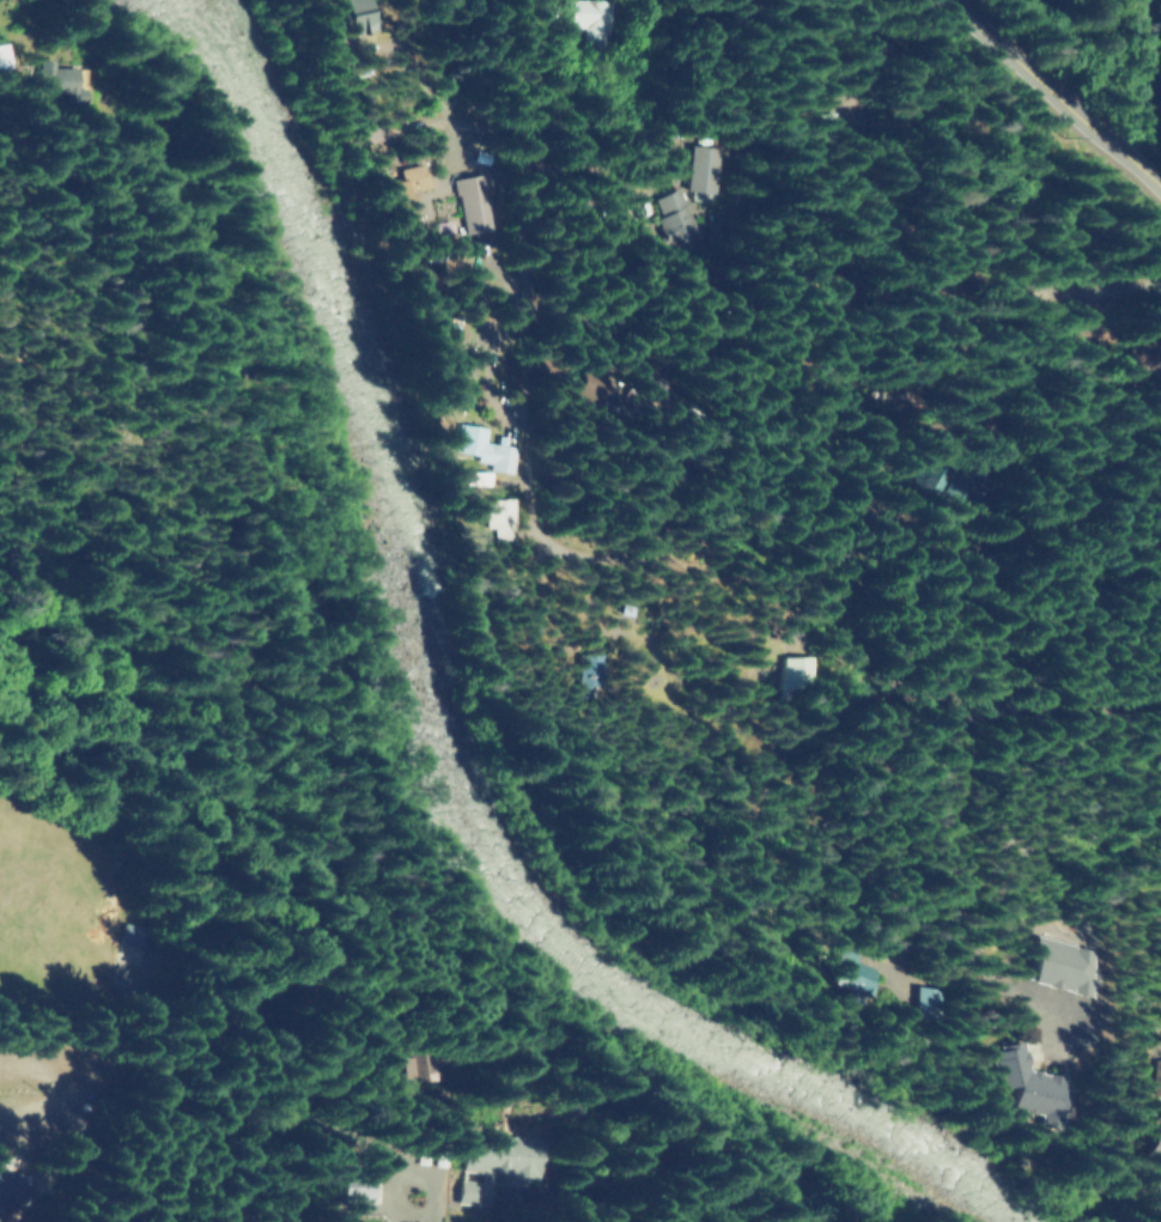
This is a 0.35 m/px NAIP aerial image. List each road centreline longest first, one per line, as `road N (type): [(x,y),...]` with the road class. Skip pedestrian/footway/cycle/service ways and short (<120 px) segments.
road 1 (tertiary): [(1160,170),(982,0)]

